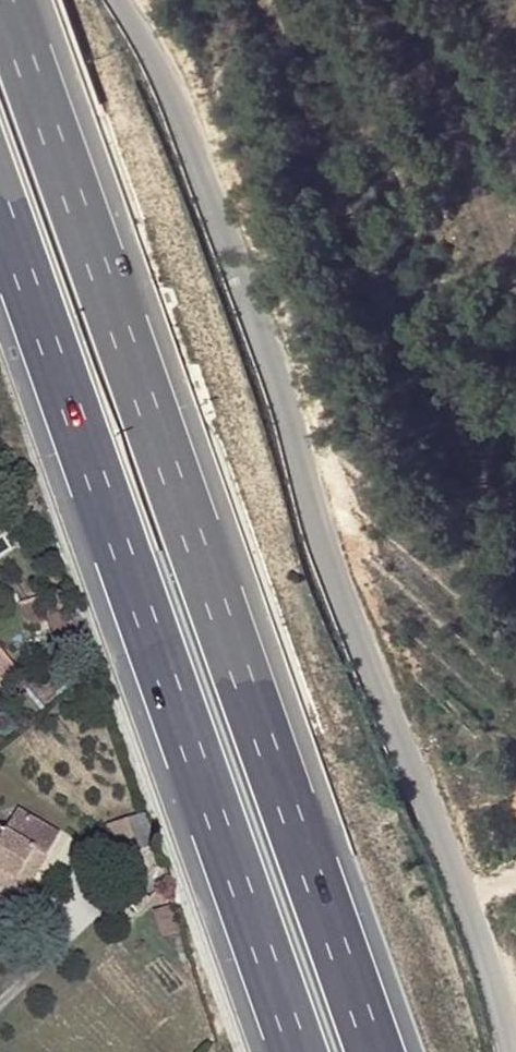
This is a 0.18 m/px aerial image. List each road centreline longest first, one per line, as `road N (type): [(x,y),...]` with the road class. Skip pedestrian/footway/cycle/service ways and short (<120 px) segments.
road 1 (unclassified): [(511,1051),(478,936),(322,541),(172,102),(117,0)]
road 2 (motorway): [(365,1051),(2,0)]
road 3 (motorway): [(0,194),(301,1051)]

